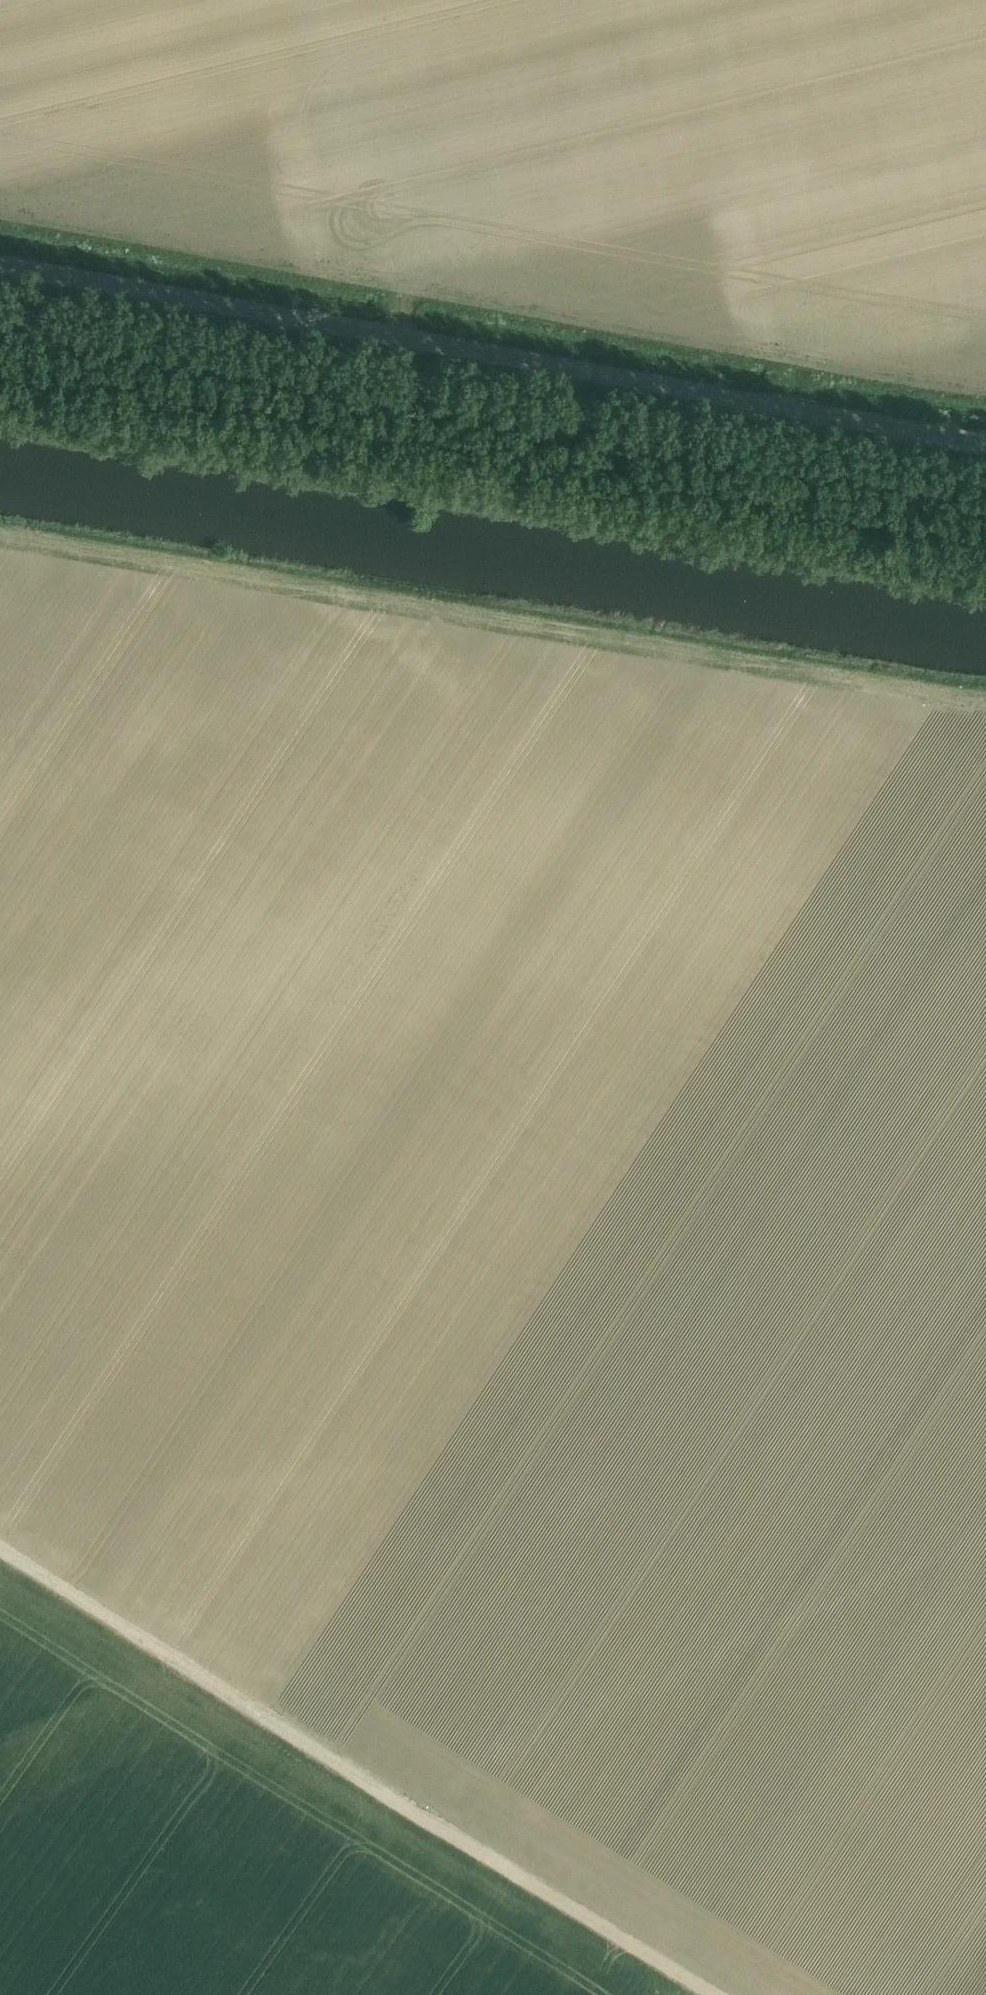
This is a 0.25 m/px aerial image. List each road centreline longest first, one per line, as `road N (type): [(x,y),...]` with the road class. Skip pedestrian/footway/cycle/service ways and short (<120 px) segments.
road 1 (tertiary): [(0,265),(985,440)]
road 2 (track): [(0,1542),(706,1993)]

